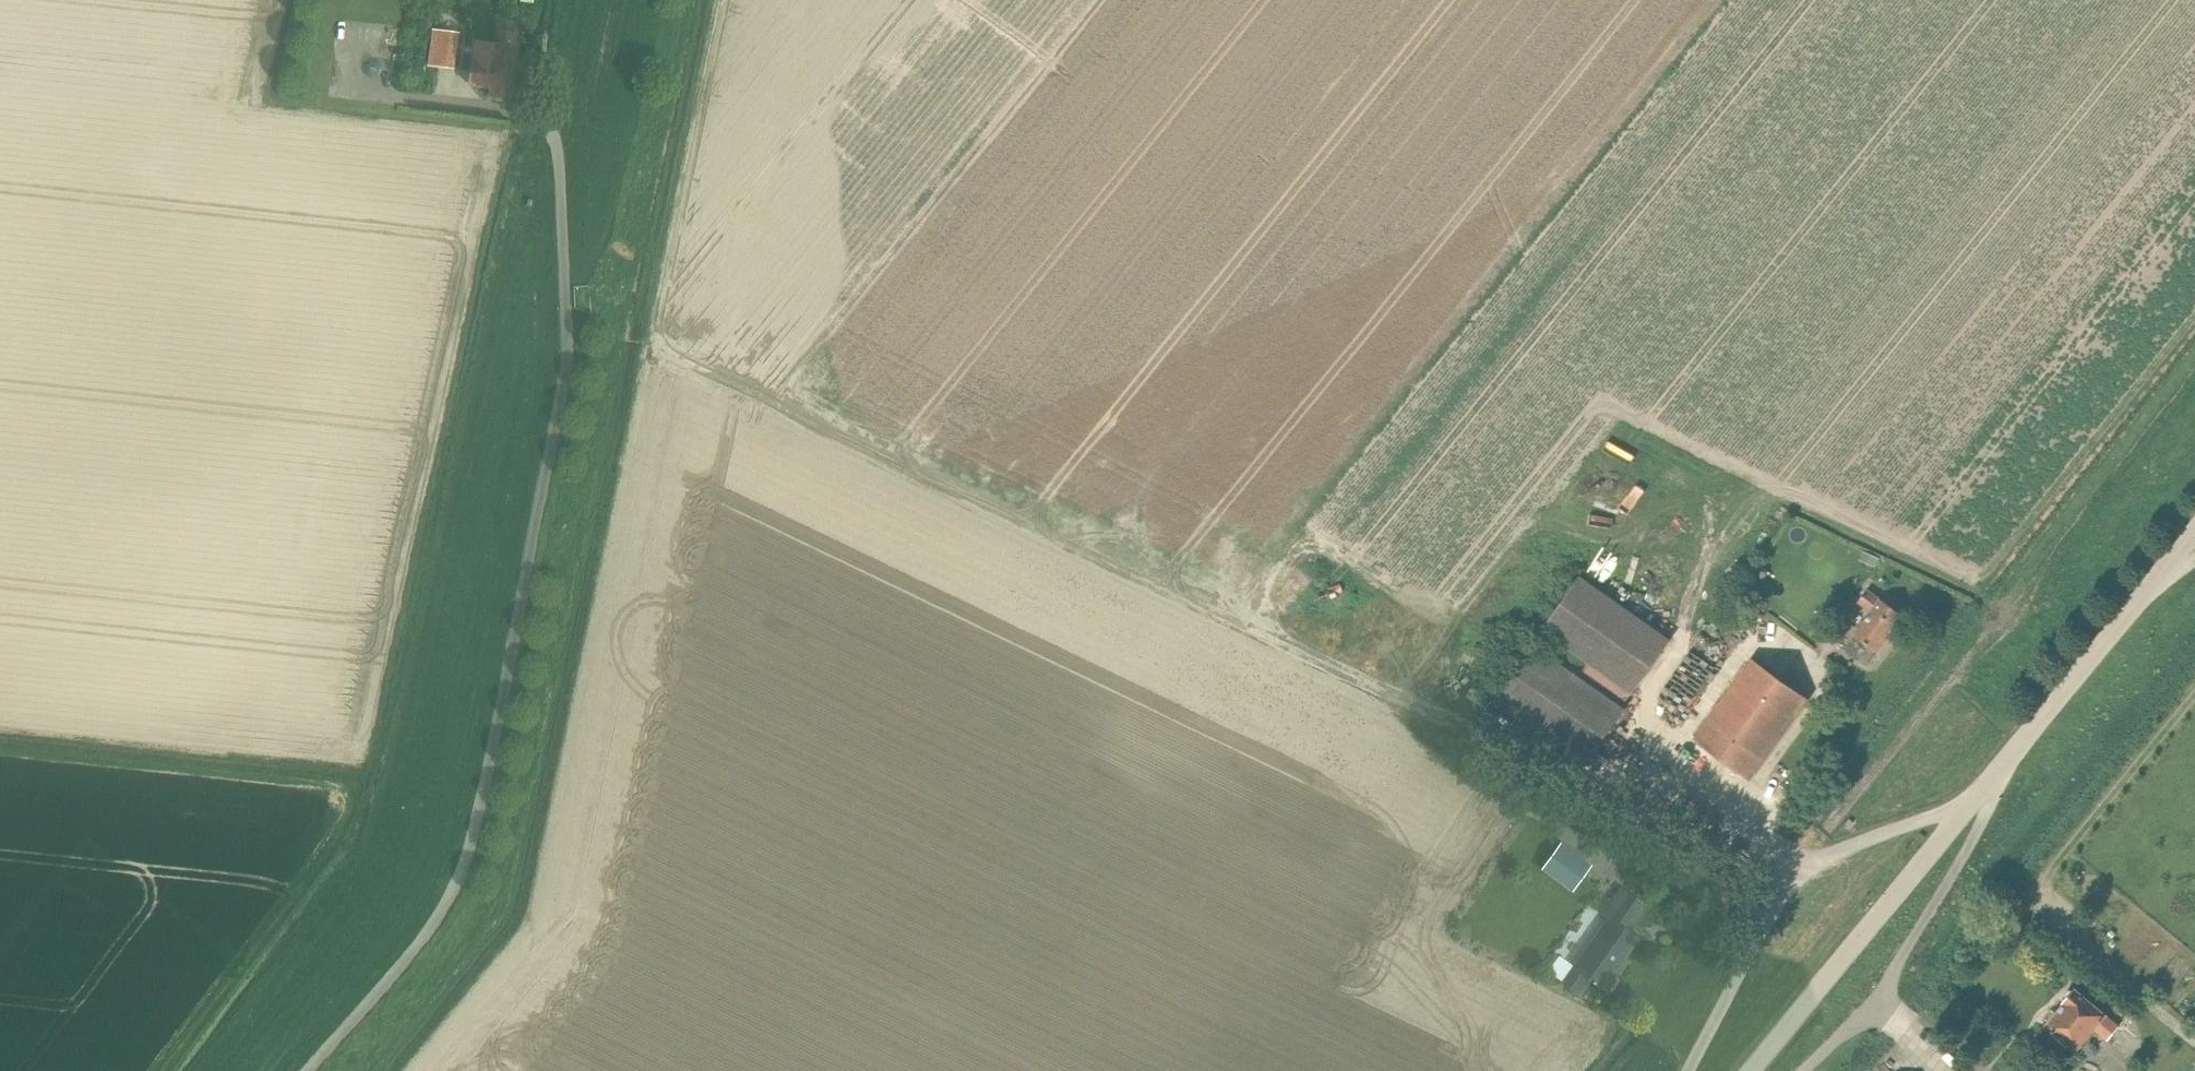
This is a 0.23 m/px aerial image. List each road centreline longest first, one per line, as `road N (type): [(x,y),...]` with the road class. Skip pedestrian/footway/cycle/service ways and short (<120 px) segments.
road 1 (unclassified): [(1970,804),(1825,858),(1772,905),(1688,1070)]
road 2 (unclassified): [(1797,1070),(1856,1012),(1928,913),(1979,832),(2014,753)]
road 3 (unclassified): [(1748,1070),(1970,804)]
road 4 (unclassified): [(2014,753),(2166,577)]

